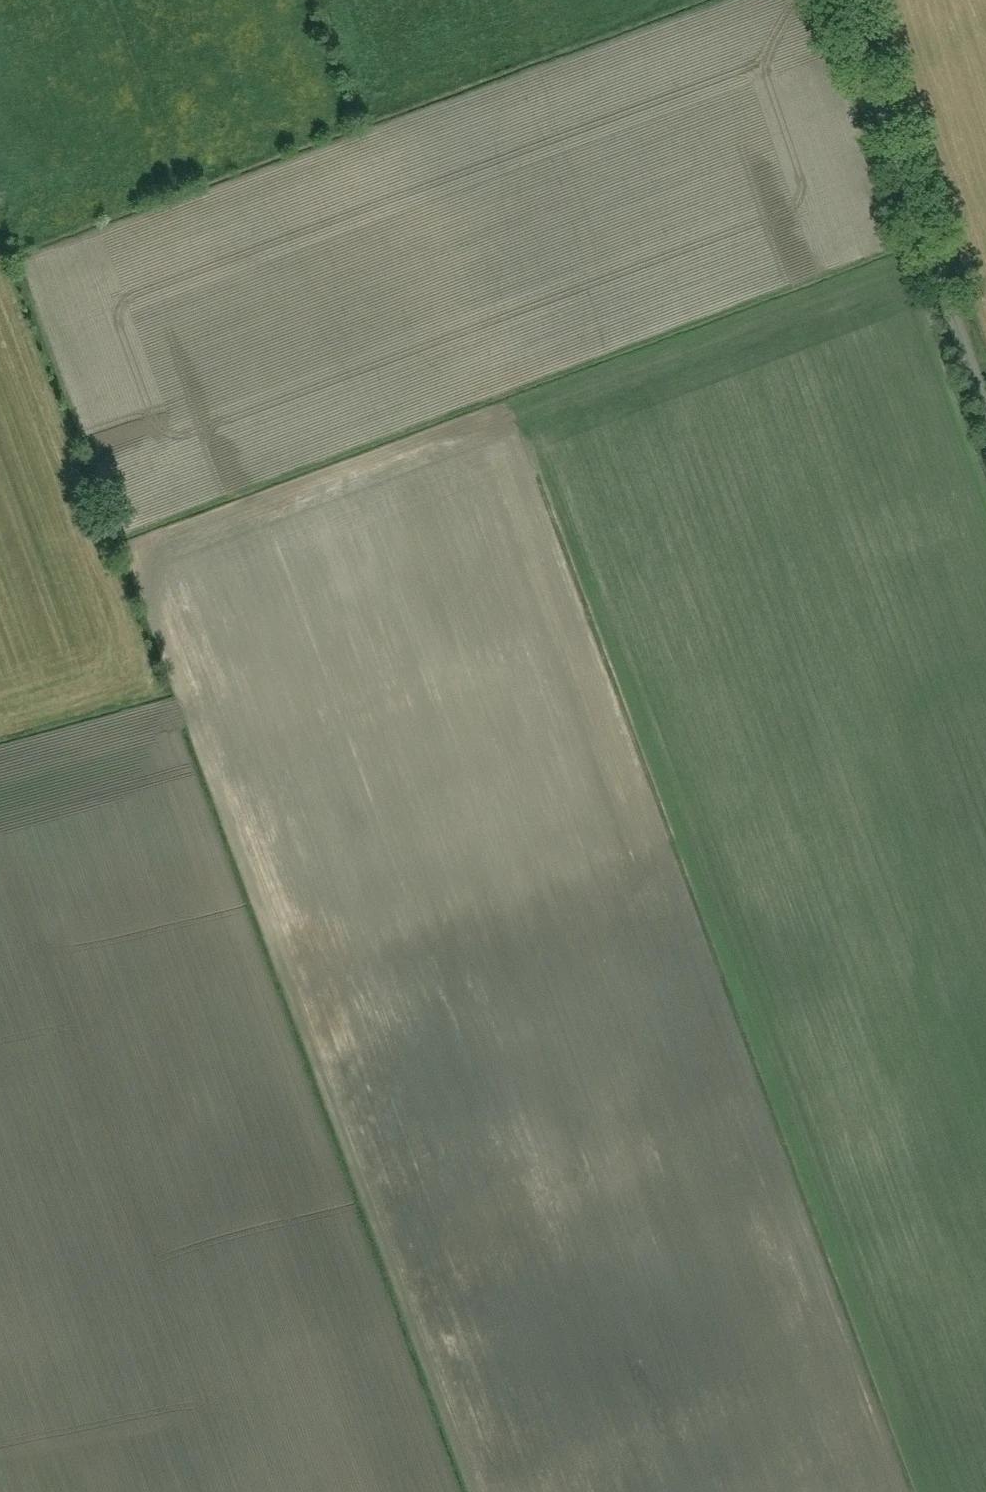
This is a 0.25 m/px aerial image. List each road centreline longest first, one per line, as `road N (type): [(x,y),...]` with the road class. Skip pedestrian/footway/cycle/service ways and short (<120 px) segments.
road 1 (unclassified): [(985,407),(846,0)]

